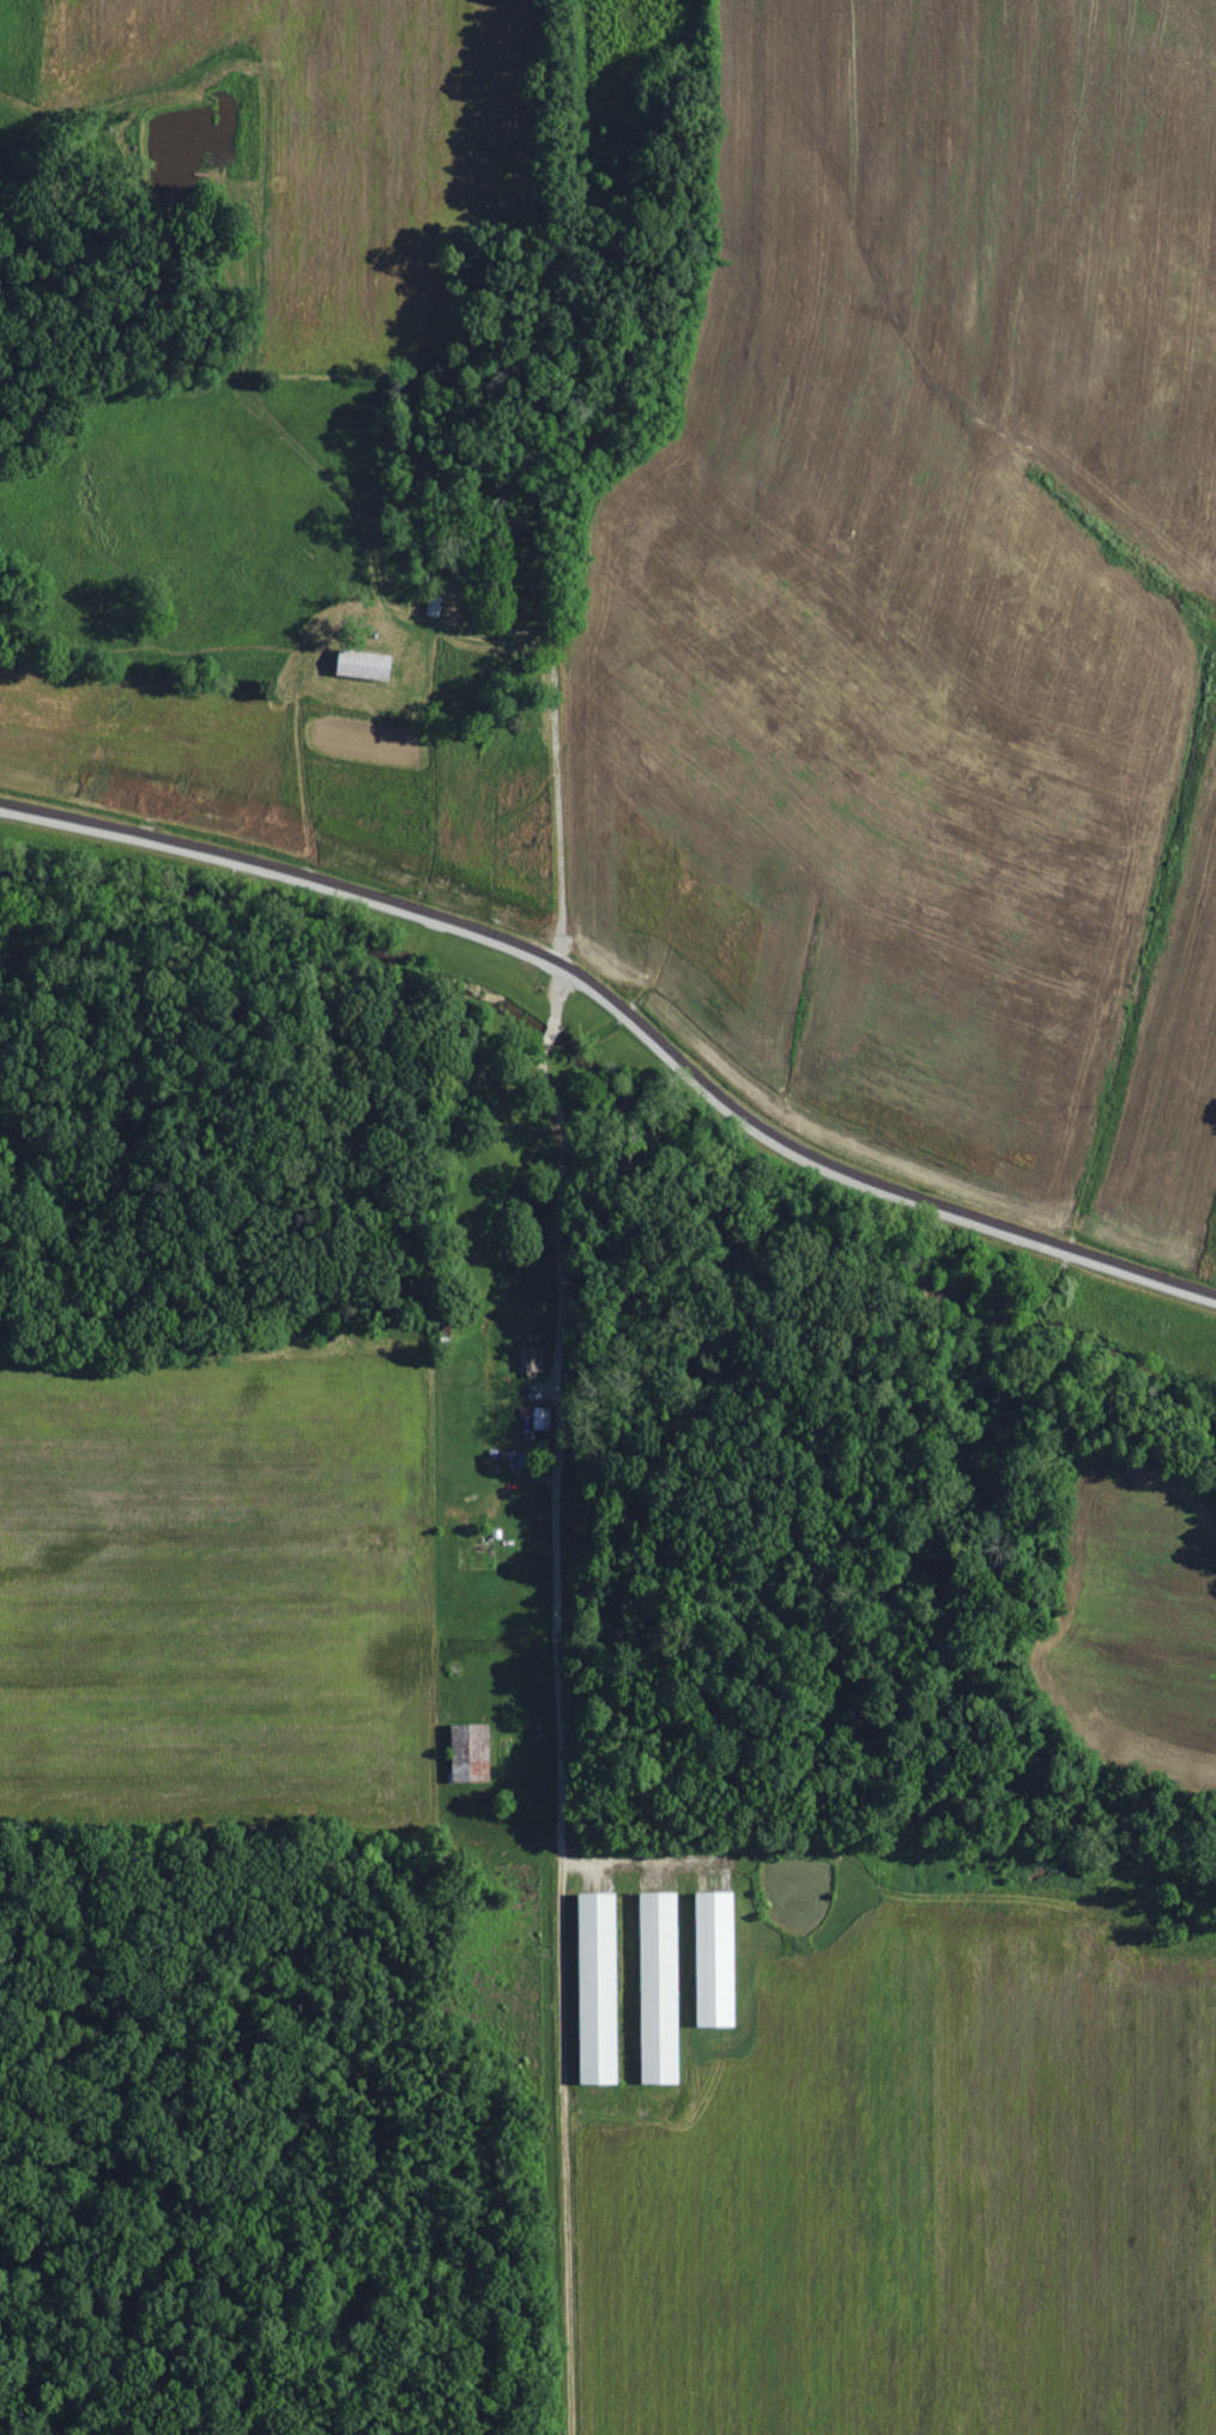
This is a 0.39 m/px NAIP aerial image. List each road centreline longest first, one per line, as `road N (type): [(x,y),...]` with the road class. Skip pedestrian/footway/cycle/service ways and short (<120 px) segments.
road 1 (secondary): [(1215,1297),(839,1173),(749,1119),(568,967),(338,882),(0,803)]

